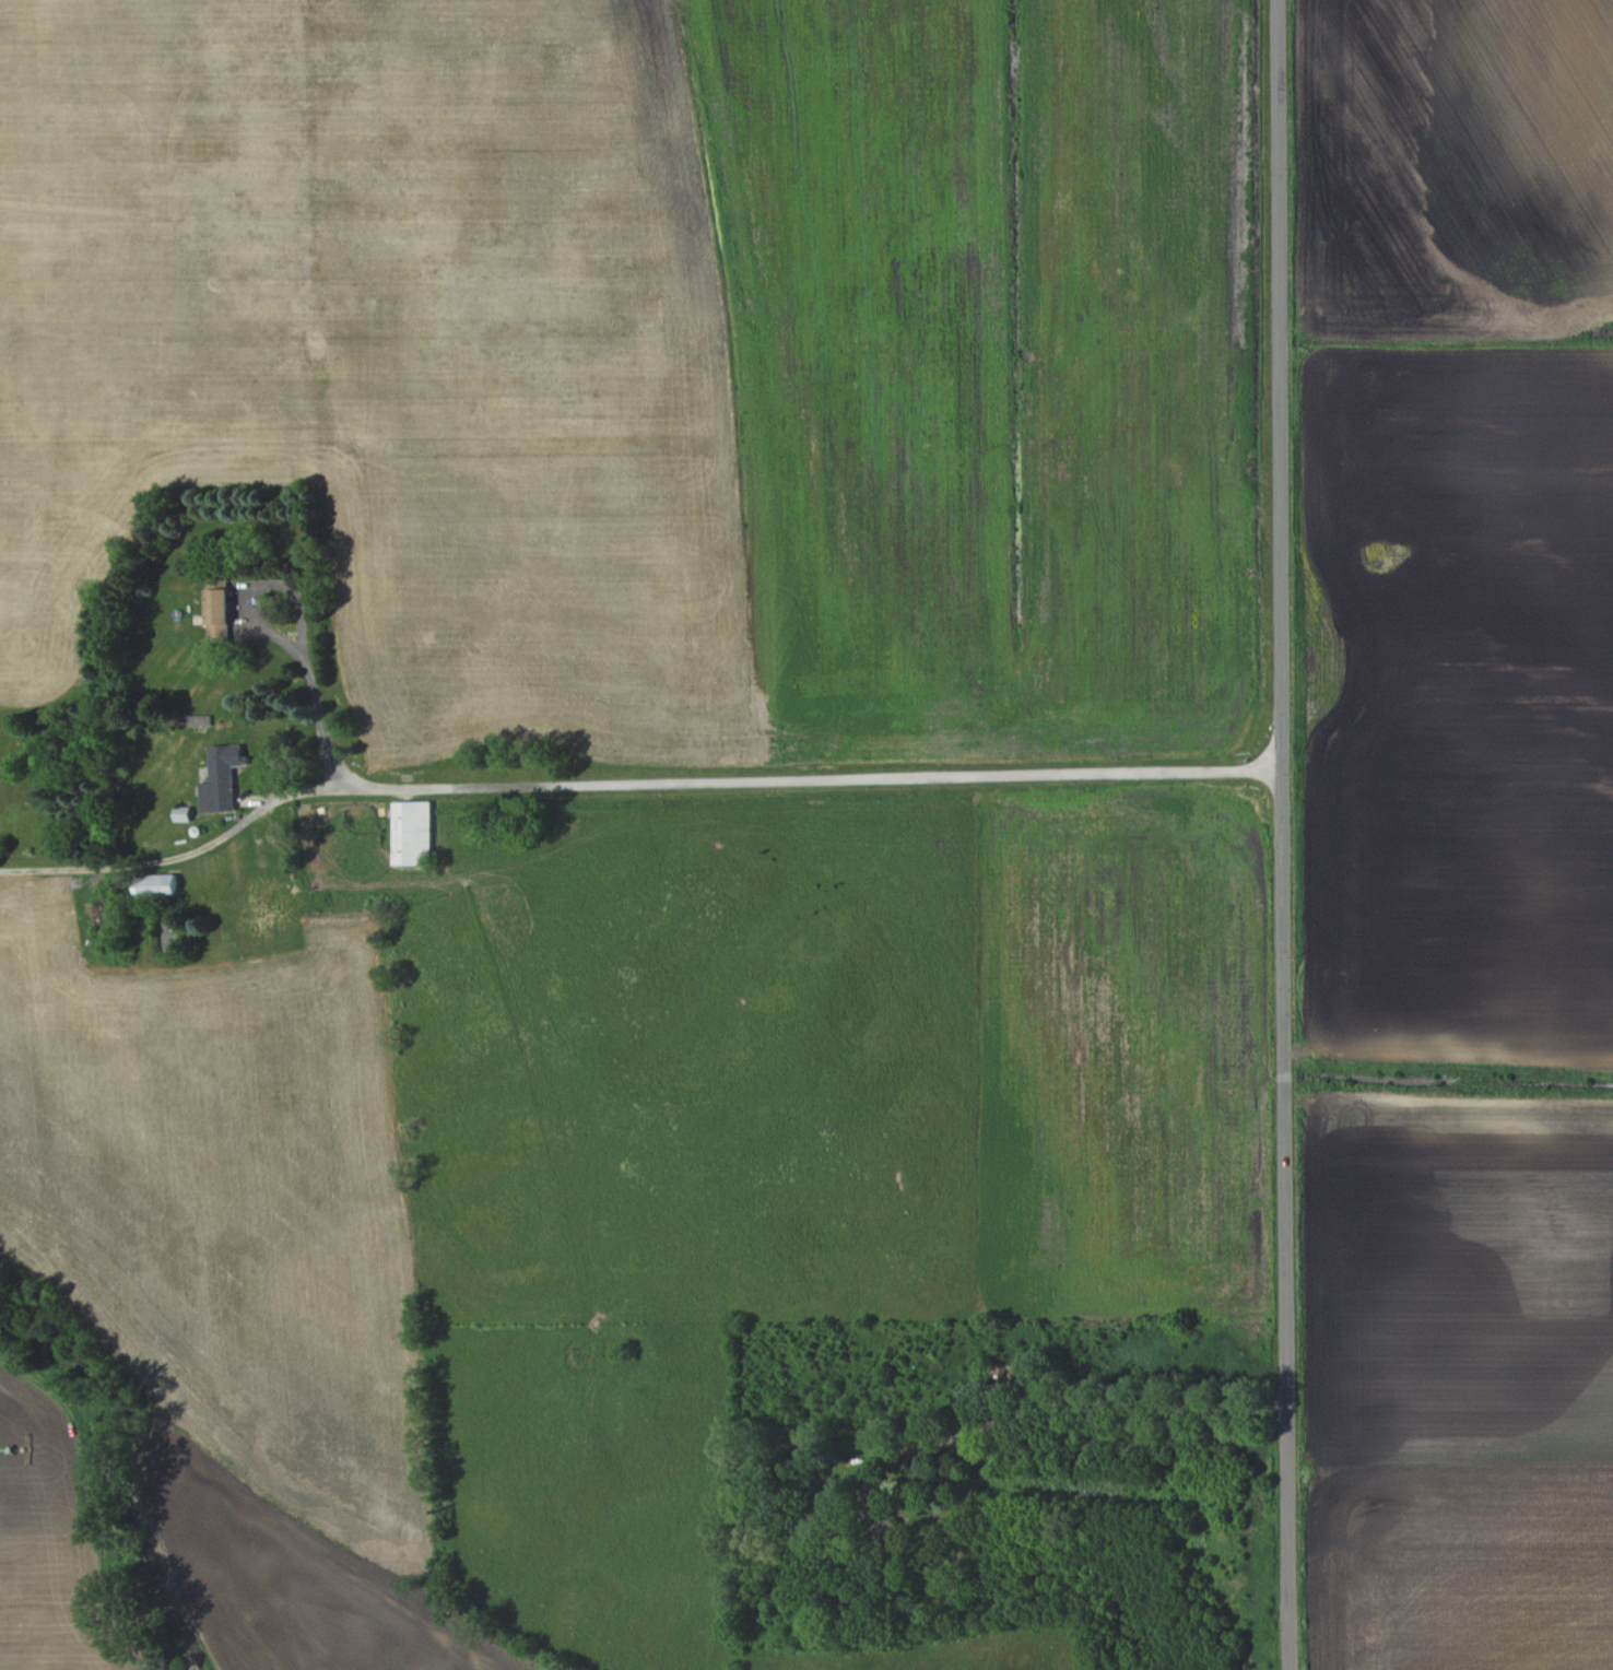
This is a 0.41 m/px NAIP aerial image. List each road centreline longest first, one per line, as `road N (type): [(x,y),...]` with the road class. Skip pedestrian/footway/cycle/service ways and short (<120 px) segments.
road 1 (residential): [(1283,0),(1295,1669)]

